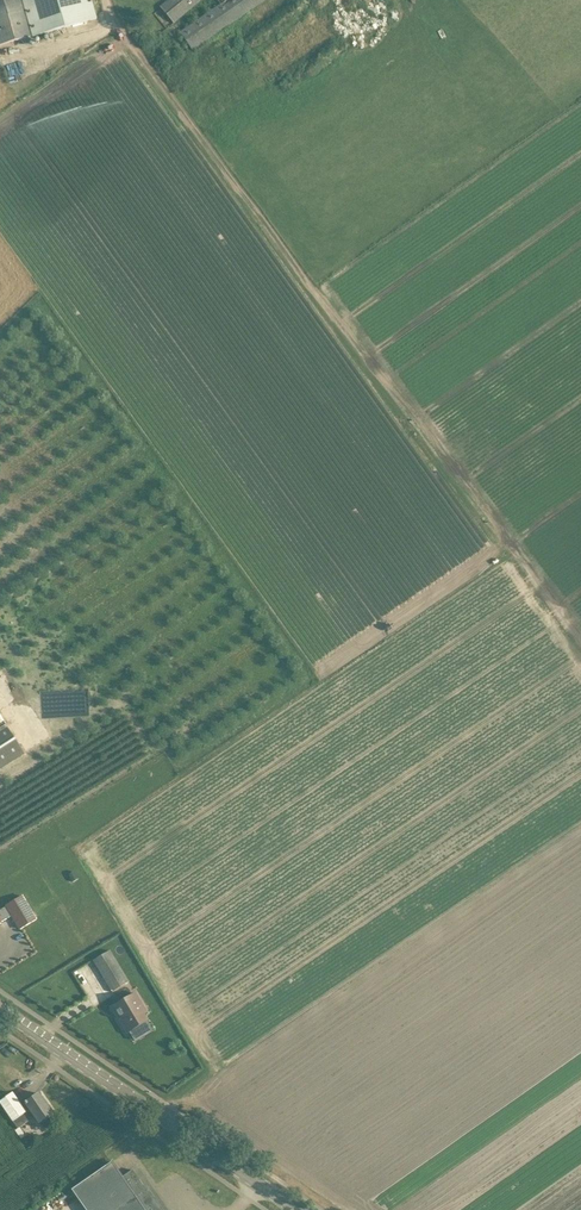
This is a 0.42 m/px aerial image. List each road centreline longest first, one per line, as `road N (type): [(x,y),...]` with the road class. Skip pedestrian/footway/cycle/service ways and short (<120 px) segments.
road 1 (track): [(107,0),(580,646)]
road 2 (tertiary): [(297,1209),(0,1008)]

